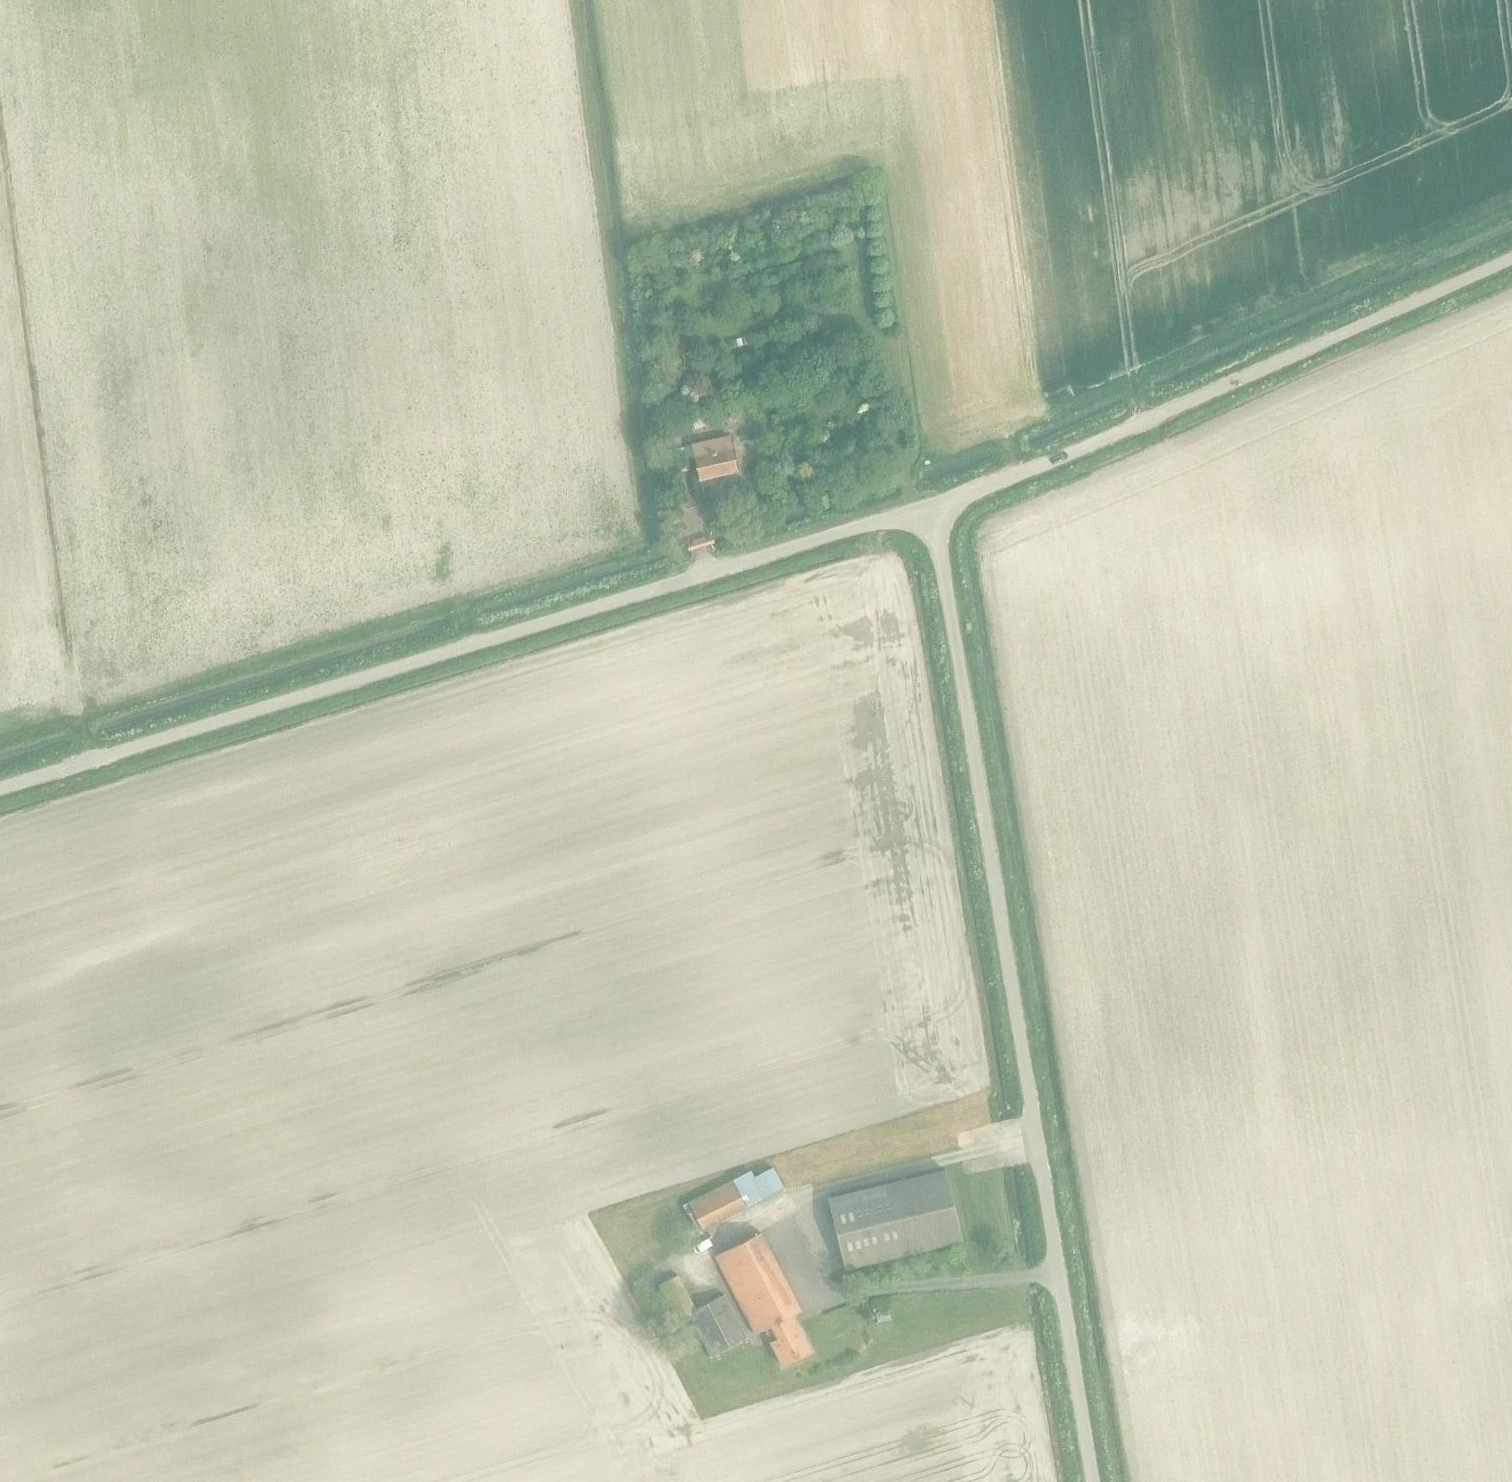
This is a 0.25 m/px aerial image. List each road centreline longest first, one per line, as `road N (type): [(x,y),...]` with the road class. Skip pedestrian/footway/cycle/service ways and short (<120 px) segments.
road 1 (unclassified): [(1091,1481),(934,509)]
road 2 (unclassified): [(0,786),(934,509)]
road 3 (unclassified): [(934,509),(1511,256)]

